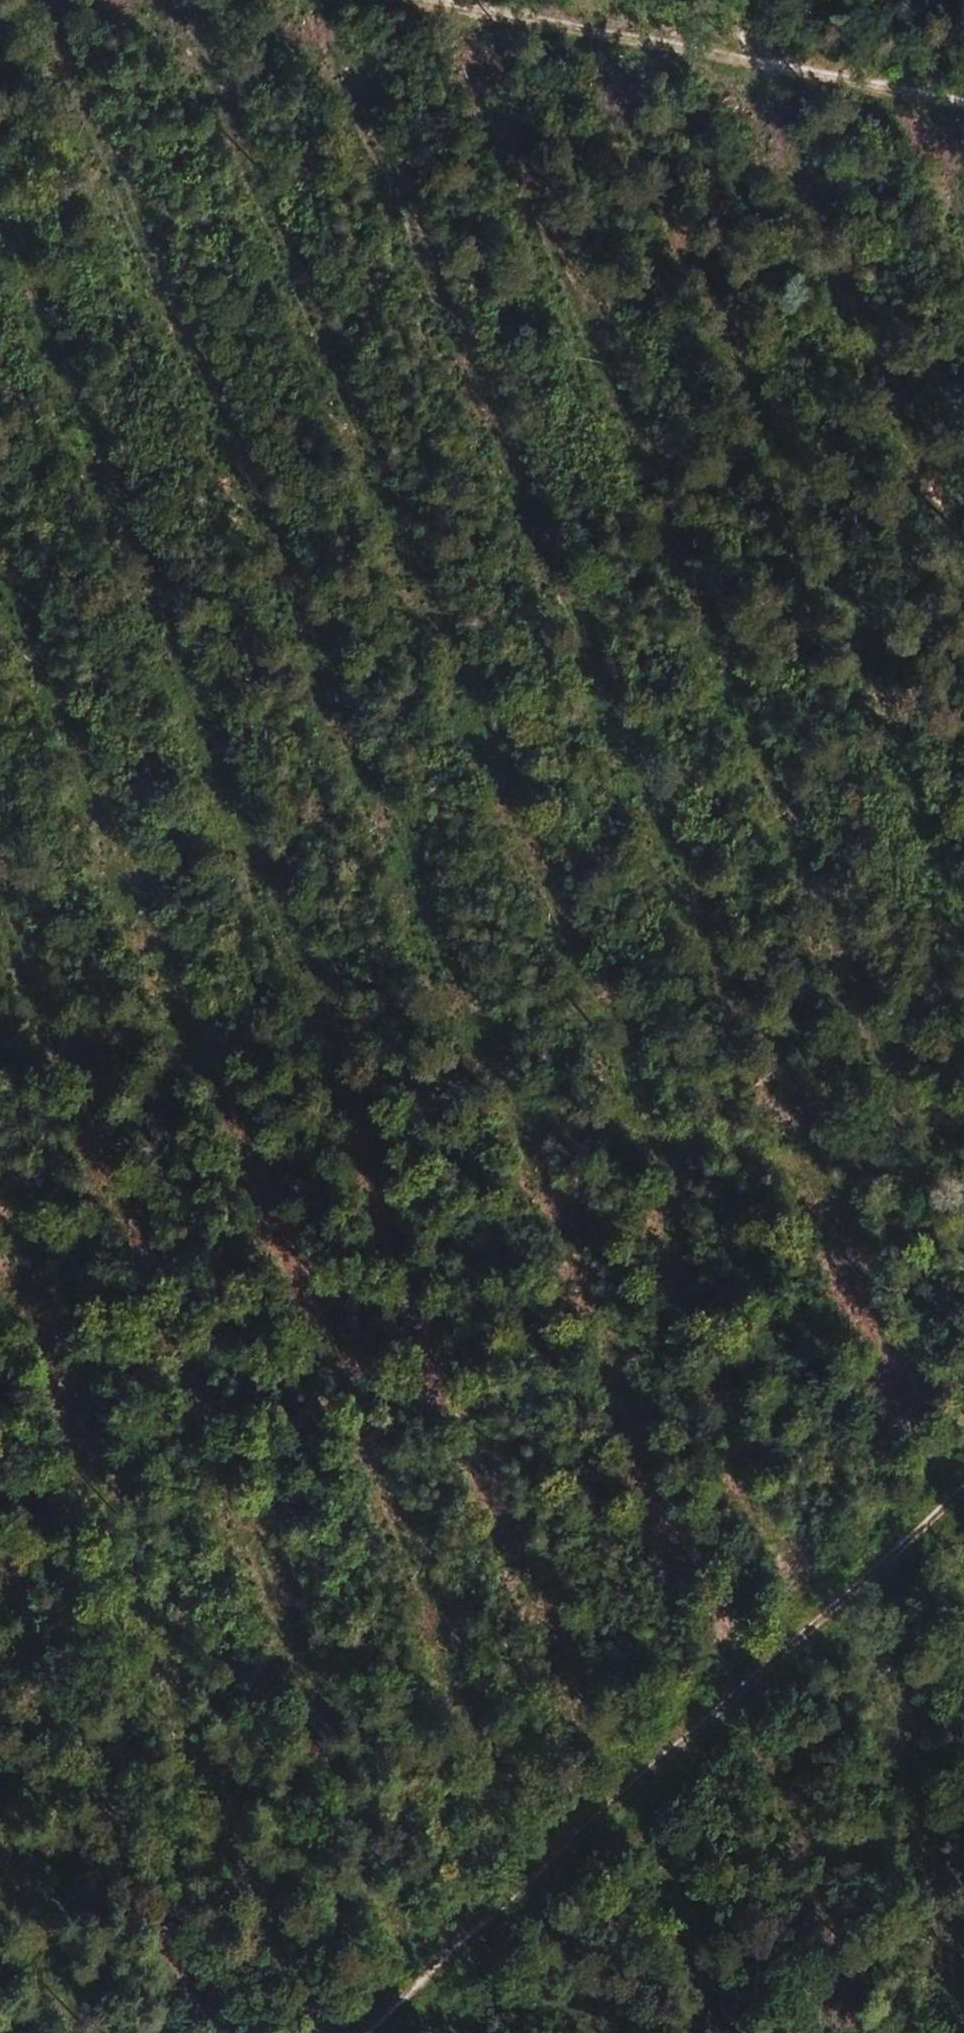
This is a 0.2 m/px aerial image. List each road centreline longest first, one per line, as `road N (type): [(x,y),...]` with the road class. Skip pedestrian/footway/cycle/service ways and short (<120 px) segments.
road 1 (track): [(0,1105),(963,1291)]
road 2 (track): [(963,1493),(382,2032)]
road 3 (track): [(450,0),(963,97)]
road 4 (track): [(0,1569),(192,2032)]

